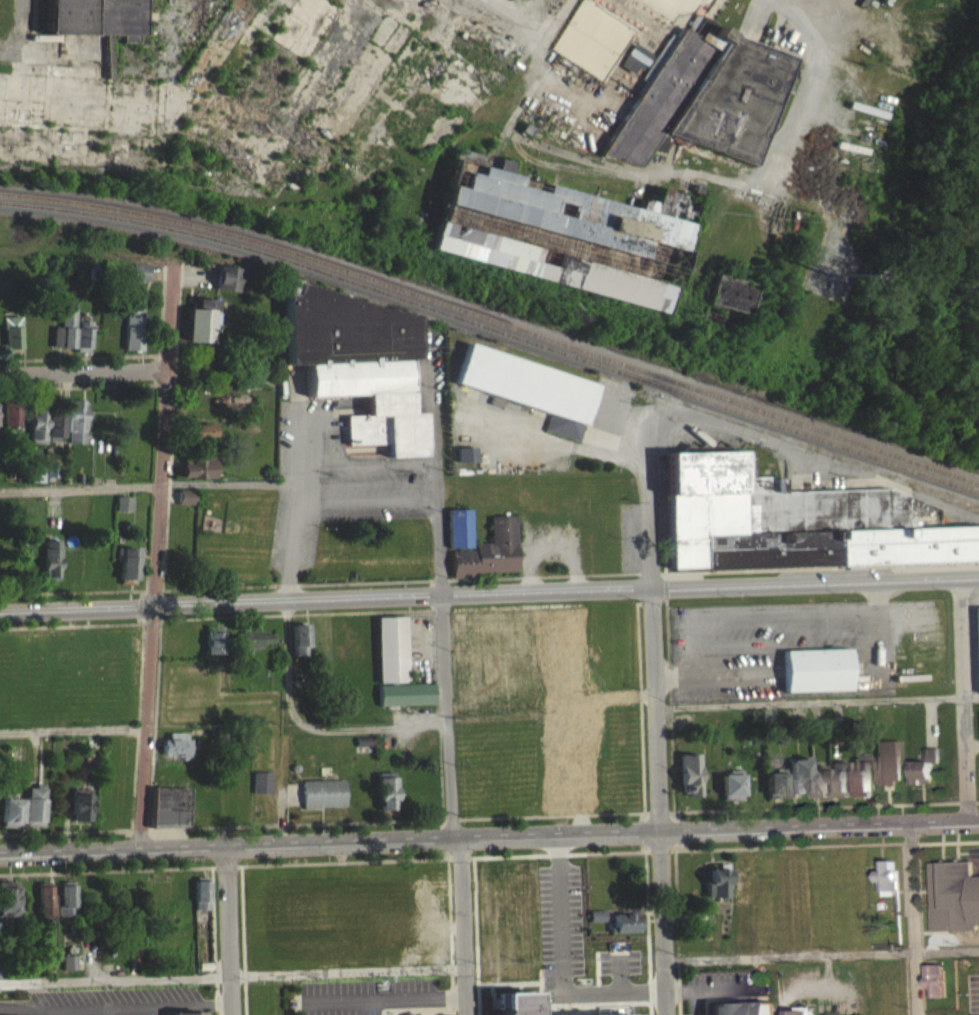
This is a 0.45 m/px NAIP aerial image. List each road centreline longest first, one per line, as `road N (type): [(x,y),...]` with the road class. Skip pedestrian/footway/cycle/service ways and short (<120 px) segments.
road 1 (residential): [(0,850),(978,818)]
road 2 (residential): [(978,576),(154,605)]
road 3 (residential): [(646,421),(665,1014)]
road 4 (residential): [(173,263),(139,845)]
road 5 (residential): [(432,379),(456,835)]
road 6 (residential): [(959,576),(967,818)]
road 7 (residential): [(776,0),(829,59),(789,177)]
road 8 (residential): [(909,820),(916,1014)]
road 9 (residential): [(456,835),(465,1014)]
road 10 (residential): [(226,843),(231,1014)]
road 11 (residential): [(0,373),(168,367)]
road 12 (tertiary): [(154,605),(0,612)]

